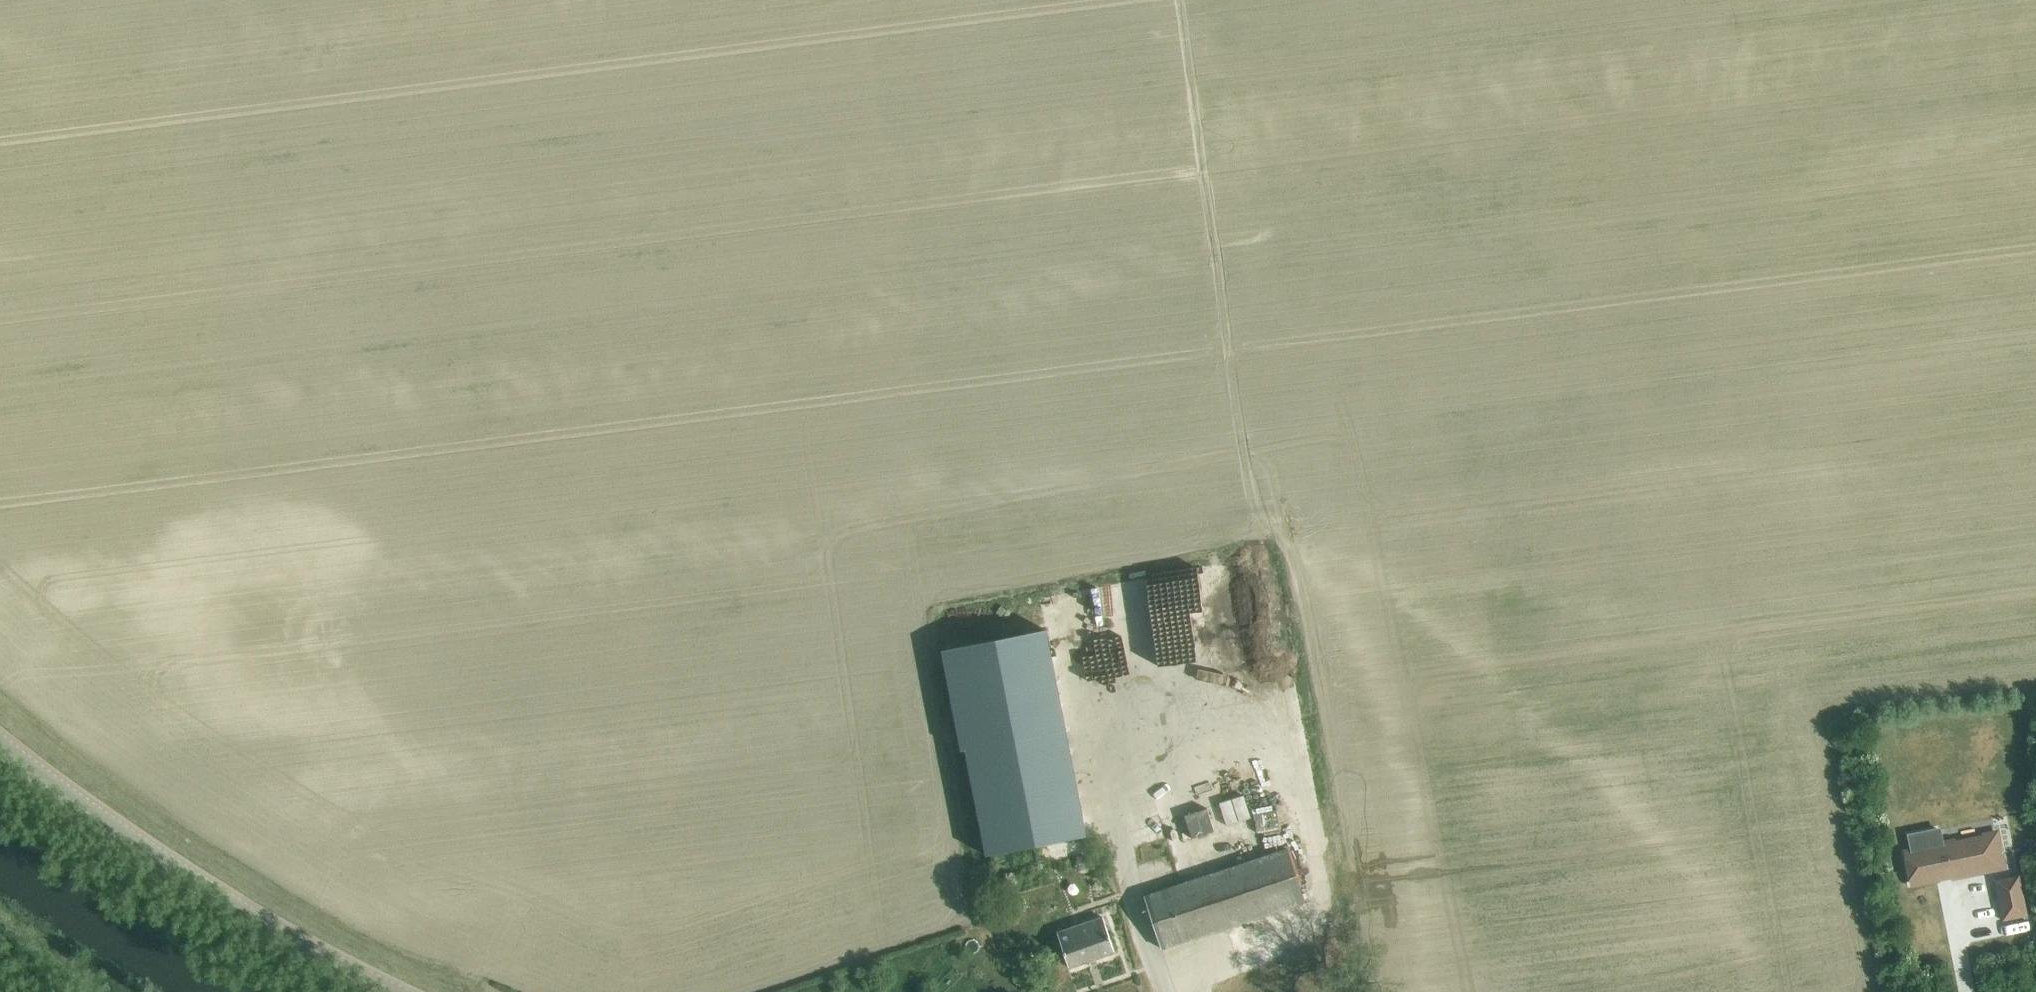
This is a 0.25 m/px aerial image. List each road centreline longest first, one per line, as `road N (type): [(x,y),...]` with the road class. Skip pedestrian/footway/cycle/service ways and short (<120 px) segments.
road 1 (tertiary): [(0,740),(33,769),(295,939),(410,991)]

